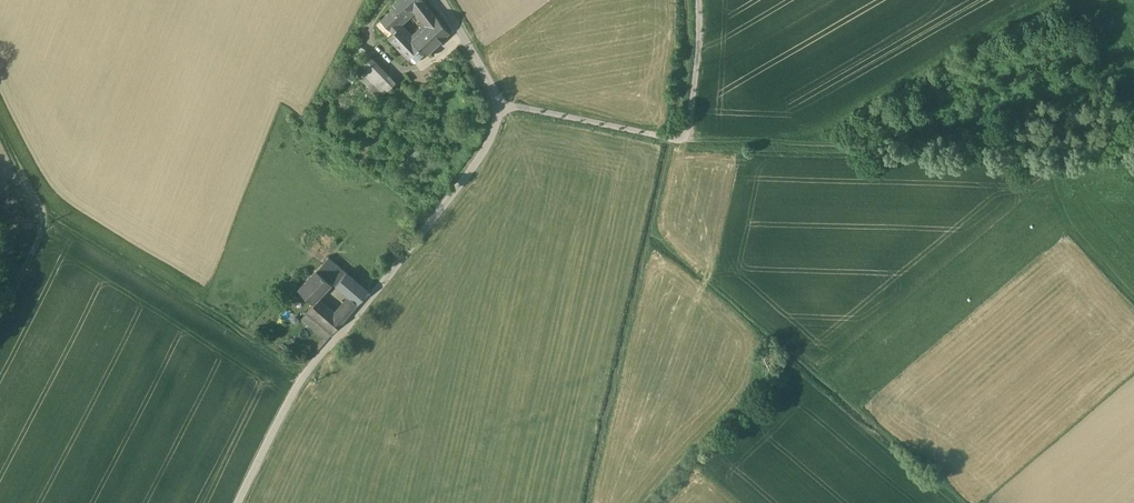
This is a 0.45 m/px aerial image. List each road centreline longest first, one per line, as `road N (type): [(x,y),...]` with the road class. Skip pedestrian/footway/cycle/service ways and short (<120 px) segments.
road 1 (residential): [(238,502),(303,379),(455,200),(494,138),(496,94),(440,0)]
road 2 (track): [(1133,164),(678,141)]
road 3 (track): [(303,379),(49,211),(46,238),(0,331)]
road 4 (track): [(501,108),(678,141)]
road 5 (track): [(1133,299),(1076,234),(1044,163)]
road 6 (track): [(678,141),(706,72),(704,0)]
road 7 (track): [(1133,114),(1066,0)]

